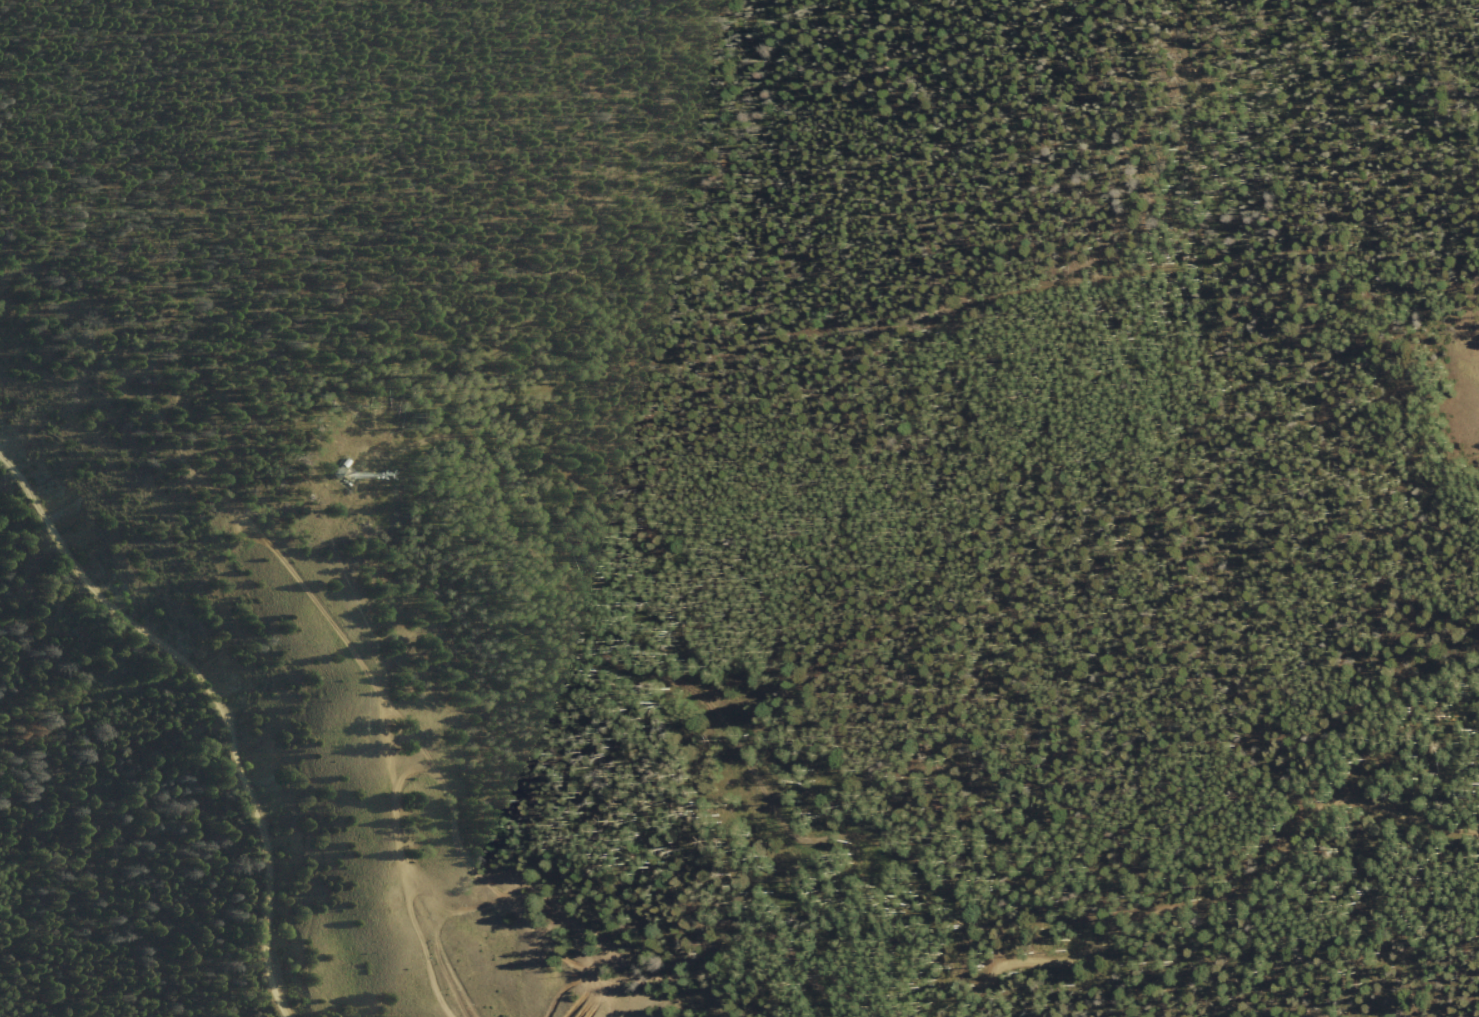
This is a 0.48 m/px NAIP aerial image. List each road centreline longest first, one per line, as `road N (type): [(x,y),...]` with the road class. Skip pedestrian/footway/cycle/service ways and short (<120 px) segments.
road 1 (track): [(179,462),(273,544),(468,862),(648,976),(697,972),(726,919),(915,1016)]

